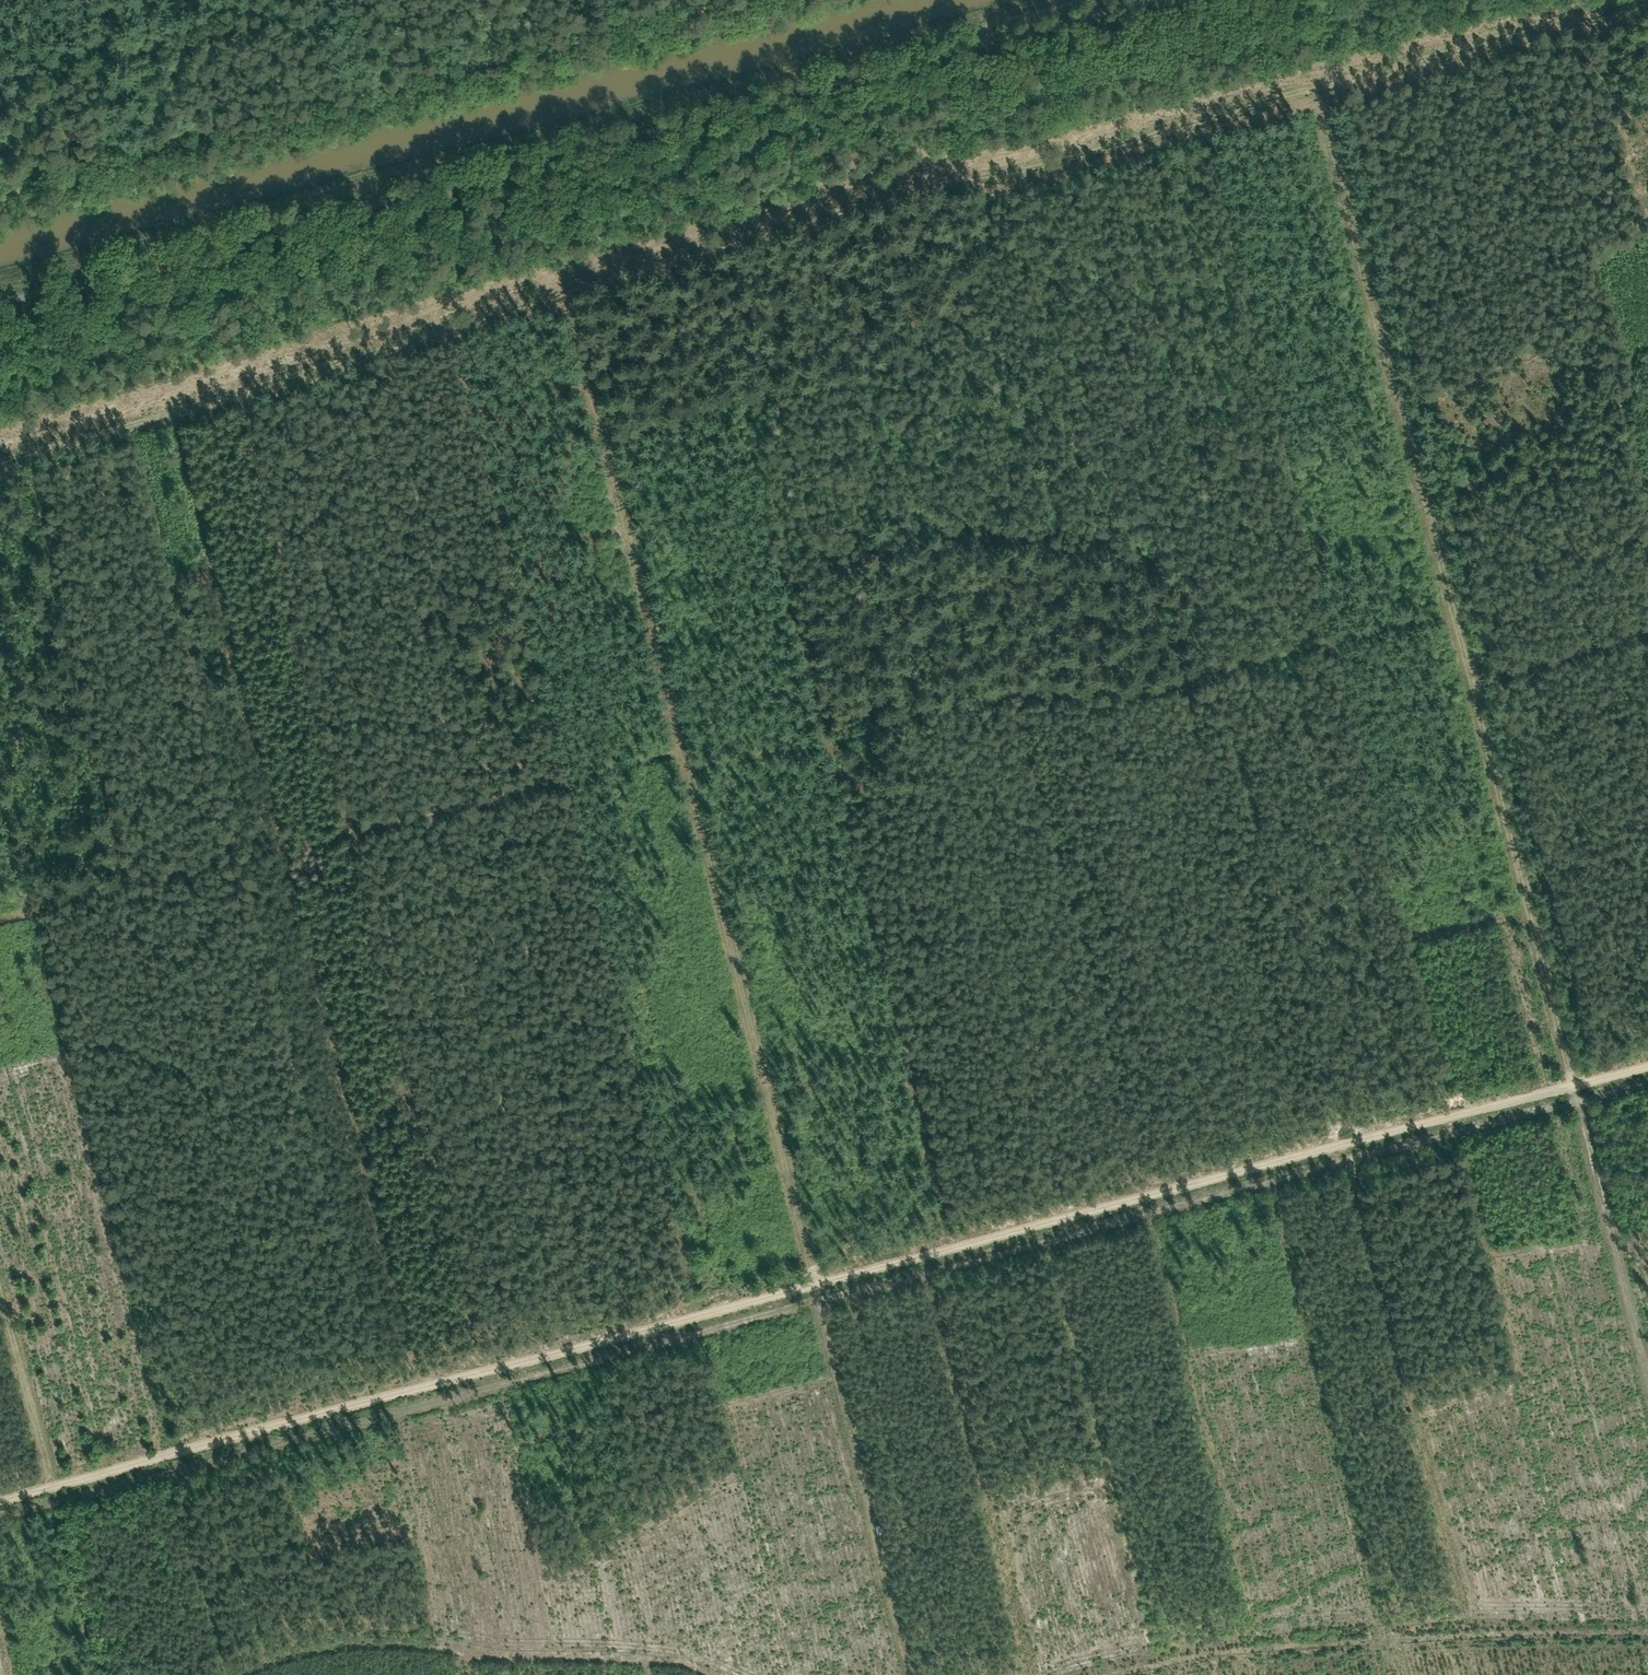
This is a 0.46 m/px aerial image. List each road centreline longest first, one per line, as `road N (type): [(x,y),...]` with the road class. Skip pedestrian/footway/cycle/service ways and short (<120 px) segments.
road 1 (track): [(1647,1368),(1304,0)]
road 2 (unclassified): [(1142,0),(0,301)]

